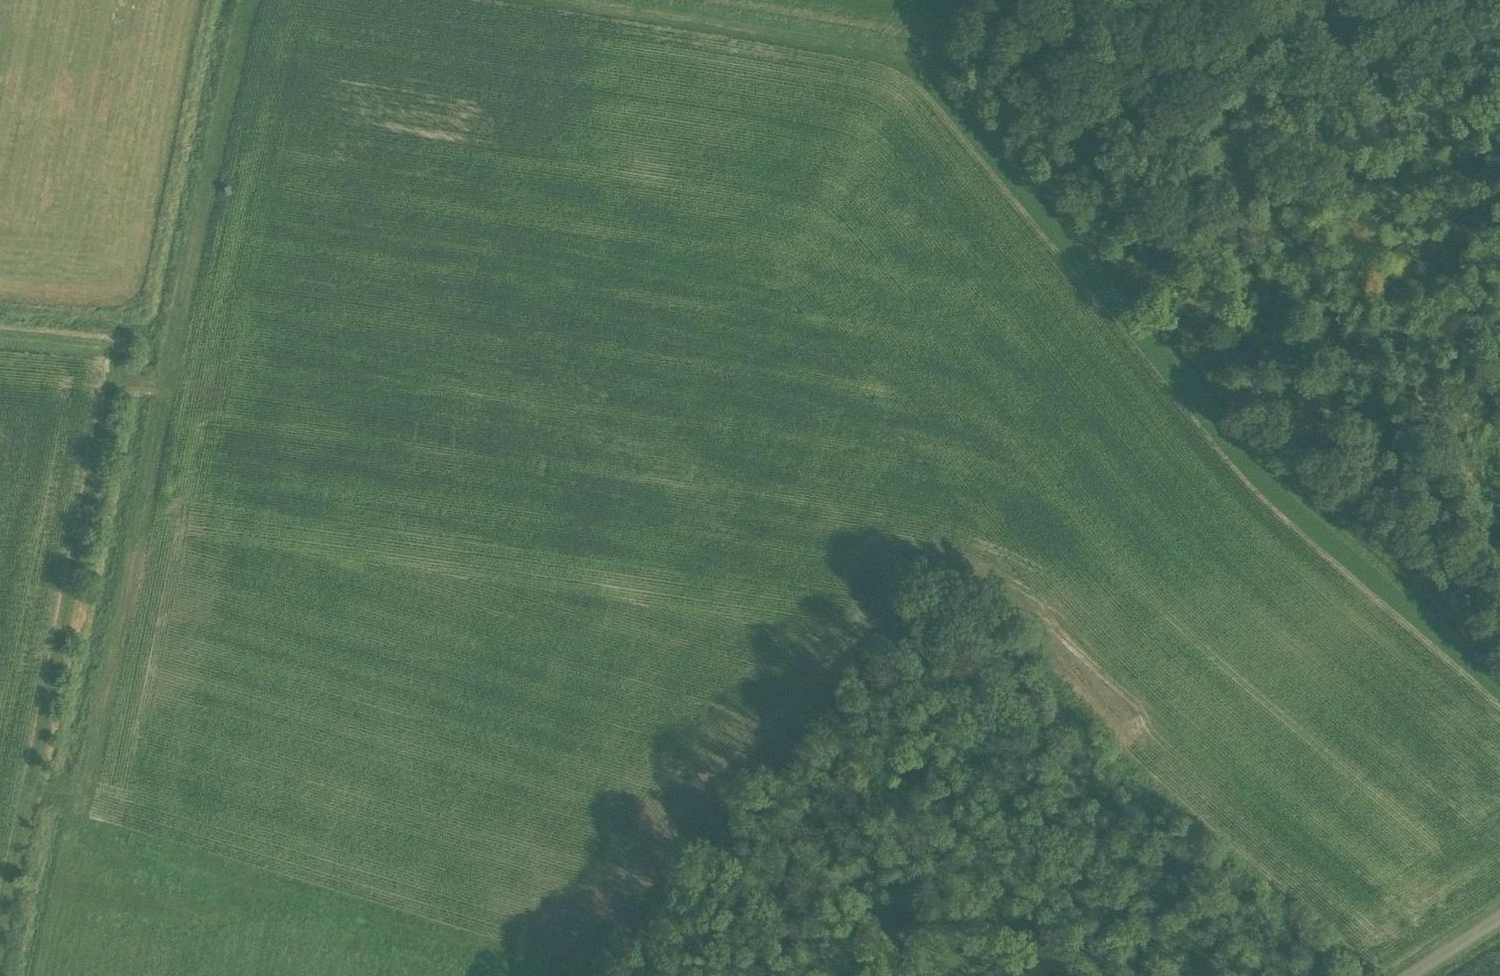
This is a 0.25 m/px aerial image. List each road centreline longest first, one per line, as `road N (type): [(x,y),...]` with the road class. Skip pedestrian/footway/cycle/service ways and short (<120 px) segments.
road 1 (unclassified): [(1394,975),(1499,910)]

